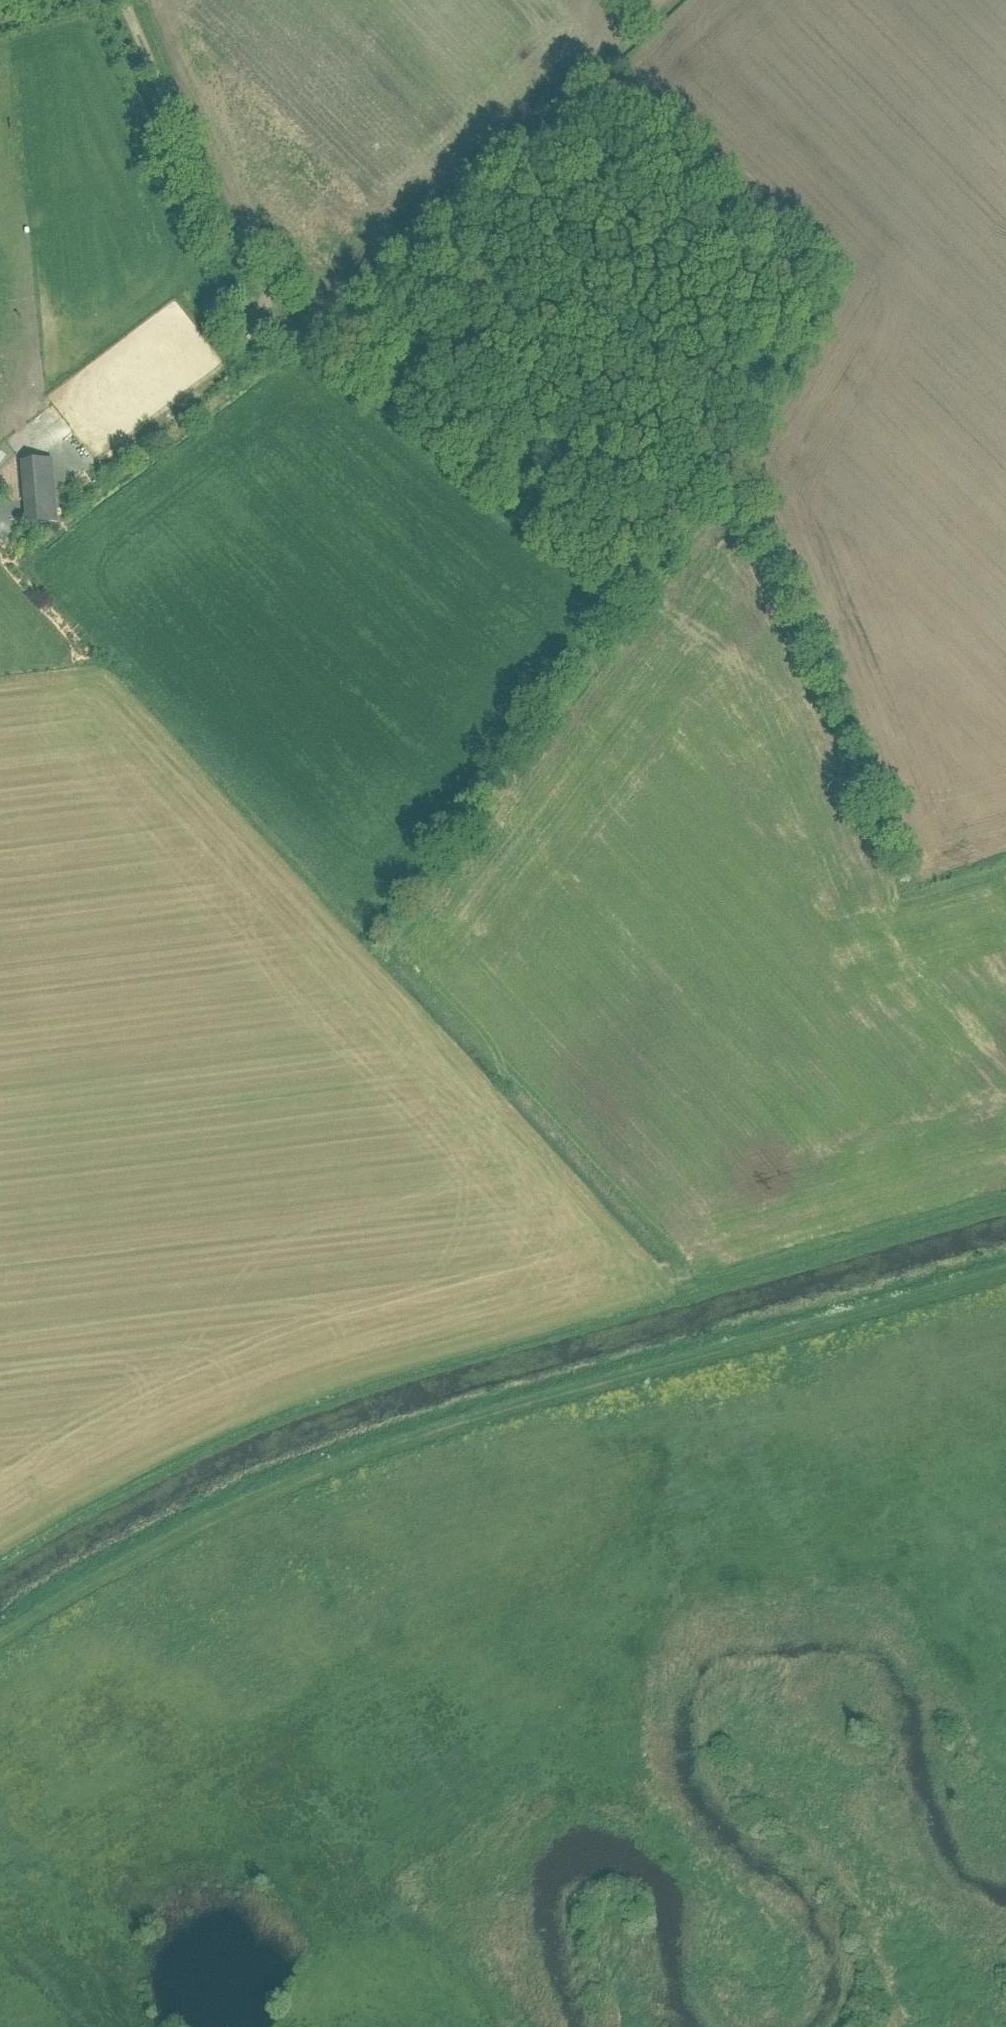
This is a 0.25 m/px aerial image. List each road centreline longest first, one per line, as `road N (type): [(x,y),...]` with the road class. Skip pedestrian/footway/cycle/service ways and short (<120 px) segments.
road 1 (track): [(0,1641),(217,1517),(302,1481),(484,1420),(1005,1275)]
road 2 (track): [(308,326),(639,588)]
road 3 (residential): [(120,0),(231,249),(253,279),(308,326)]

